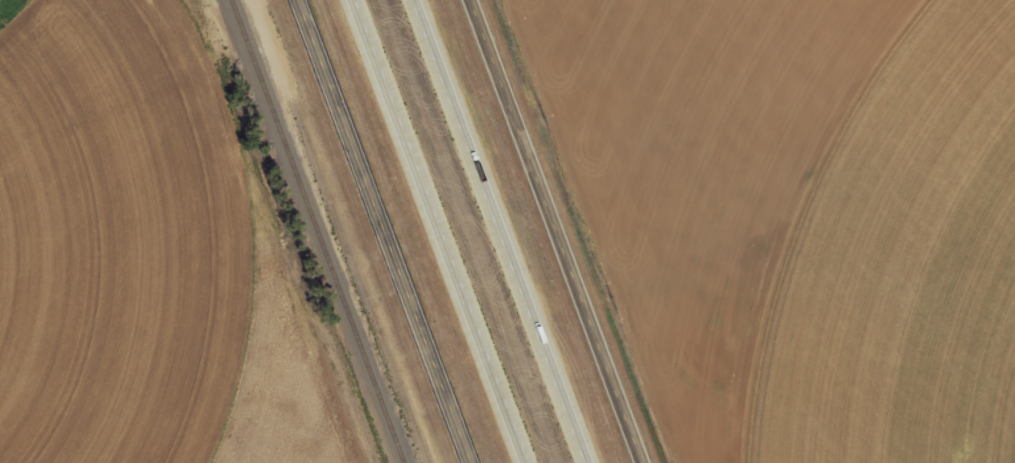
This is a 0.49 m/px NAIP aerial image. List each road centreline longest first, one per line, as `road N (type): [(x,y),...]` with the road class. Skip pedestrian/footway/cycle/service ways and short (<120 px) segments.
road 1 (tertiary): [(649,462),(473,0)]
road 2 (motorway): [(355,0),(529,462)]
road 3 (motorway): [(590,462),(416,0)]
road 4 (tertiary): [(304,0),(472,462)]

